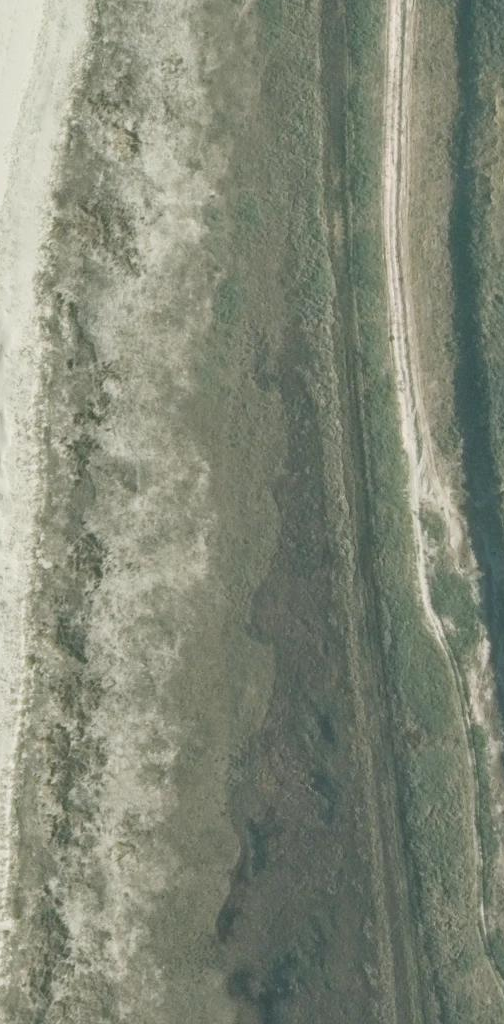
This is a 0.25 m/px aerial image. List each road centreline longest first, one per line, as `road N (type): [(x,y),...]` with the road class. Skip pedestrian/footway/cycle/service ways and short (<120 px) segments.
road 1 (track): [(427,1023),(400,871),(347,344),(338,0)]
road 2 (track): [(503,982),(487,929),(465,692),(429,622),(421,583),(392,228),(403,0)]

